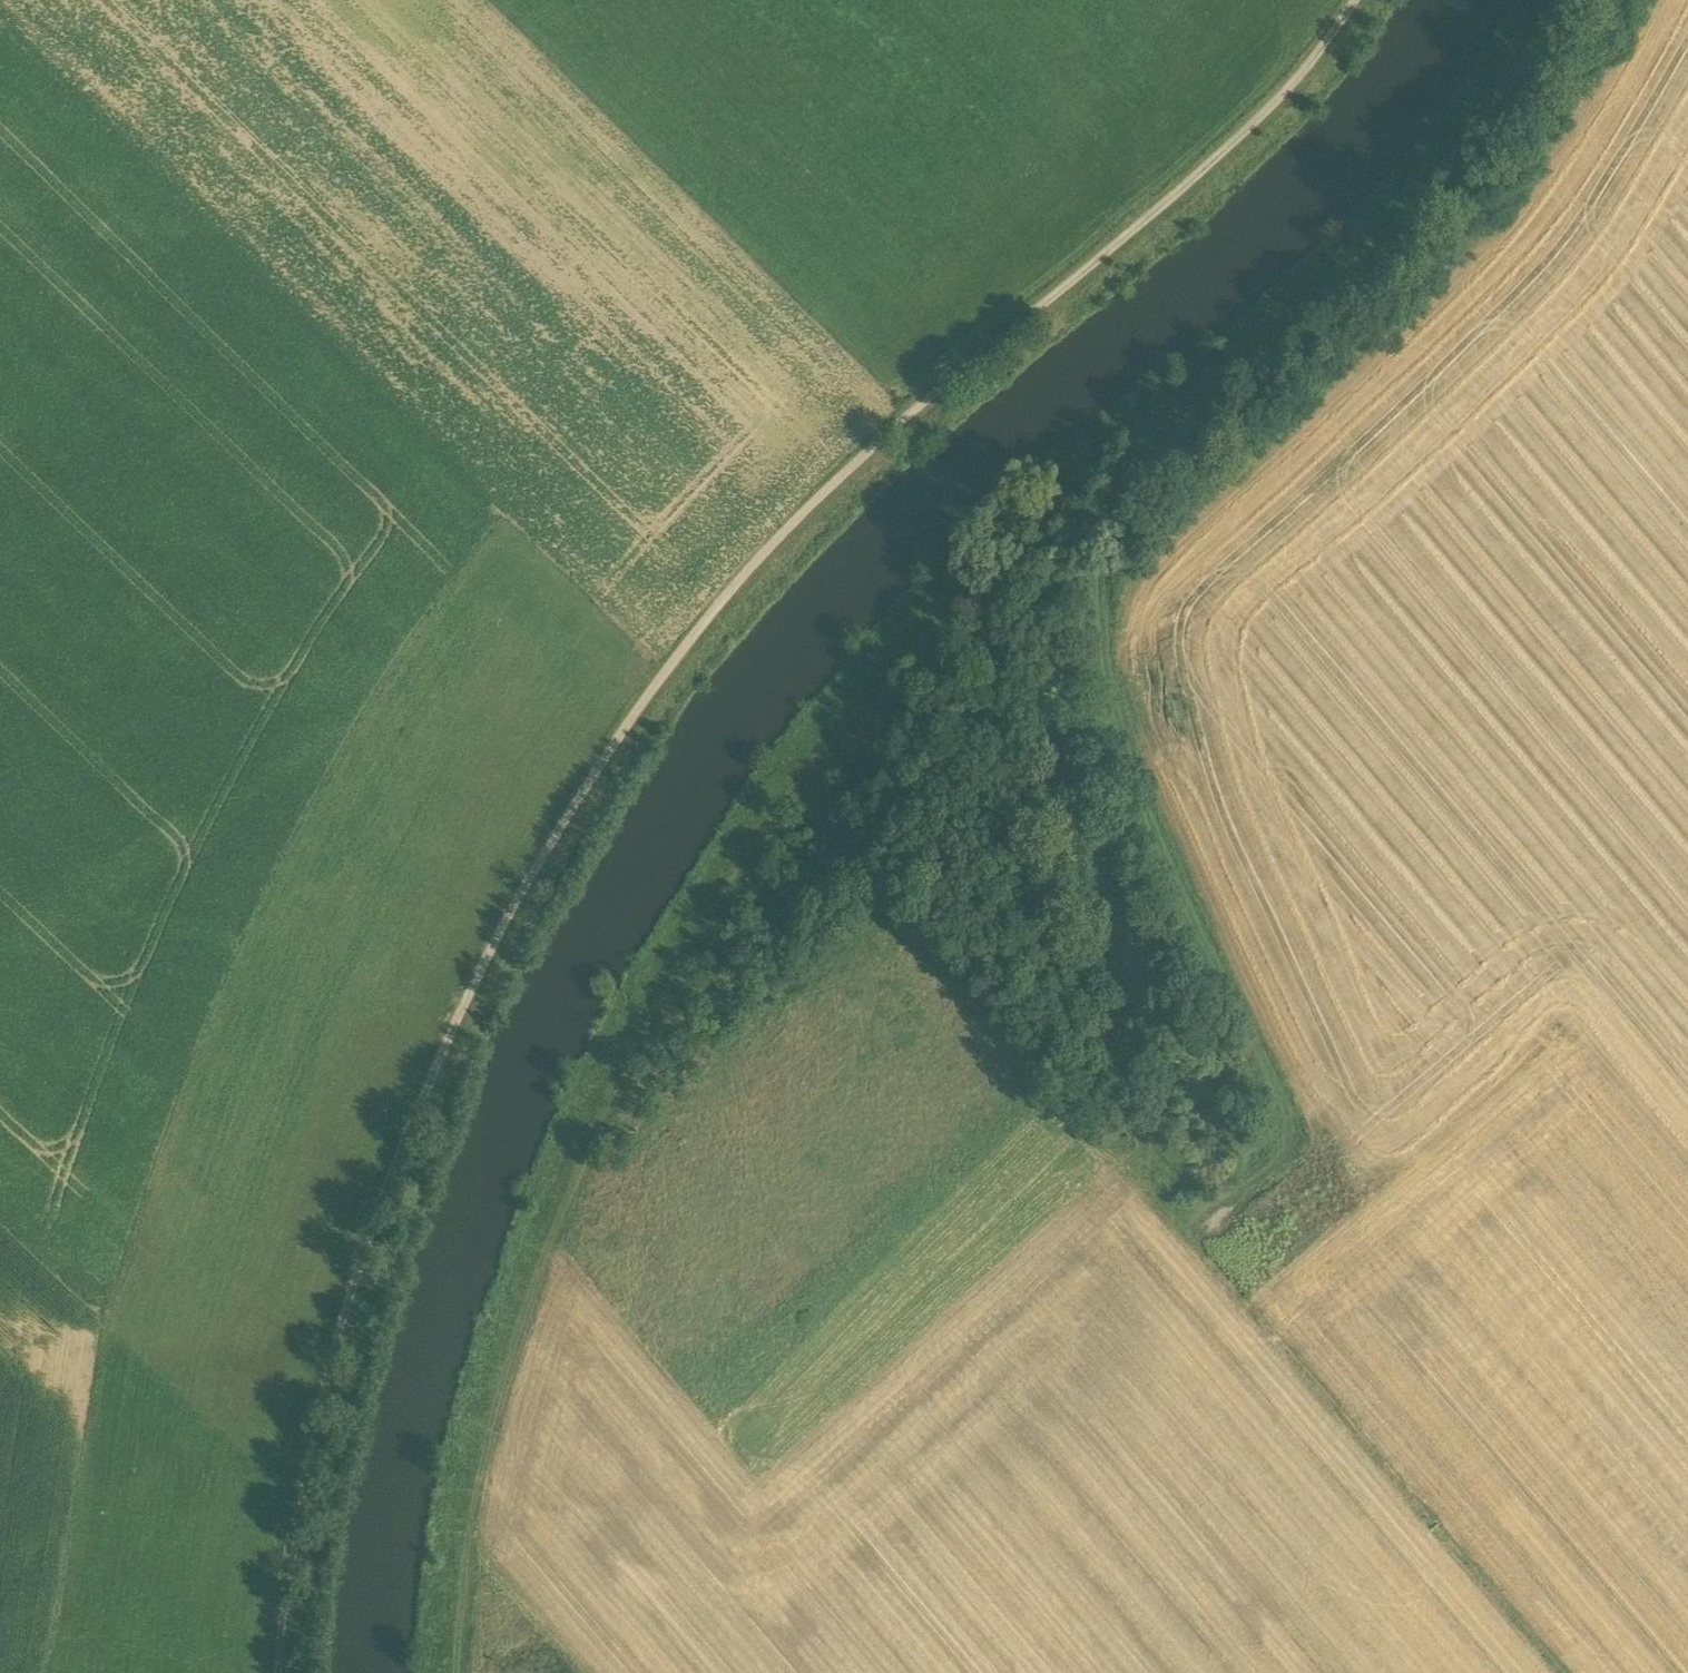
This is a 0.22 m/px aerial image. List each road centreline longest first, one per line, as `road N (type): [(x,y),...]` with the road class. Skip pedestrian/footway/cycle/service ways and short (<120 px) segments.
road 1 (track): [(1353,0),(1259,117),(820,492),(764,550),(607,750),(487,957),(377,1209),(322,1385),(277,1672)]
road 2 (track): [(460,1672),(483,1459),(506,1373),(544,1252),(663,991),(819,760),(896,666),(980,582)]
road 3 (track): [(1178,1218),(1562,1672)]

